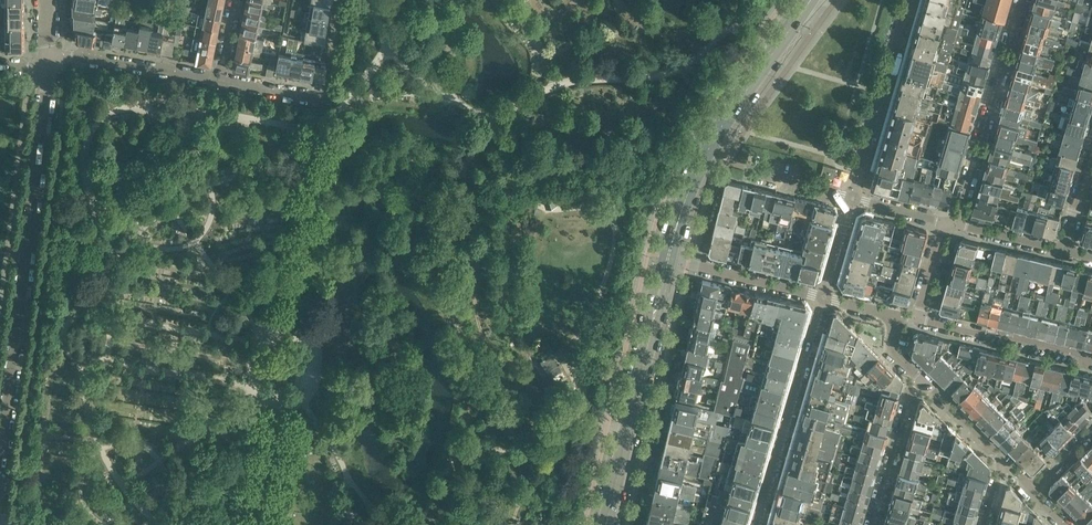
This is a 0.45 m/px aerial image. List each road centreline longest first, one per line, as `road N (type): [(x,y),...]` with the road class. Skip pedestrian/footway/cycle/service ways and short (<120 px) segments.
road 1 (residential): [(0,448),(48,61)]
road 2 (residential): [(757,524),(823,297)]
road 3 (residential): [(956,223),(1021,0)]
road 4 (residential): [(853,199),(911,0)]
road 5 (residential): [(339,0),(324,99),(221,82)]
road 6 (residential): [(1091,366),(918,320)]
road 7 (residential): [(221,82),(75,56),(48,61)]
road 8 (secondary): [(695,176),(784,37)]
road 9 (secondary): [(606,524),(643,365)]
road 10 (residential): [(823,297),(673,259)]
road 11 (residential): [(874,524),(912,393),(923,382)]

